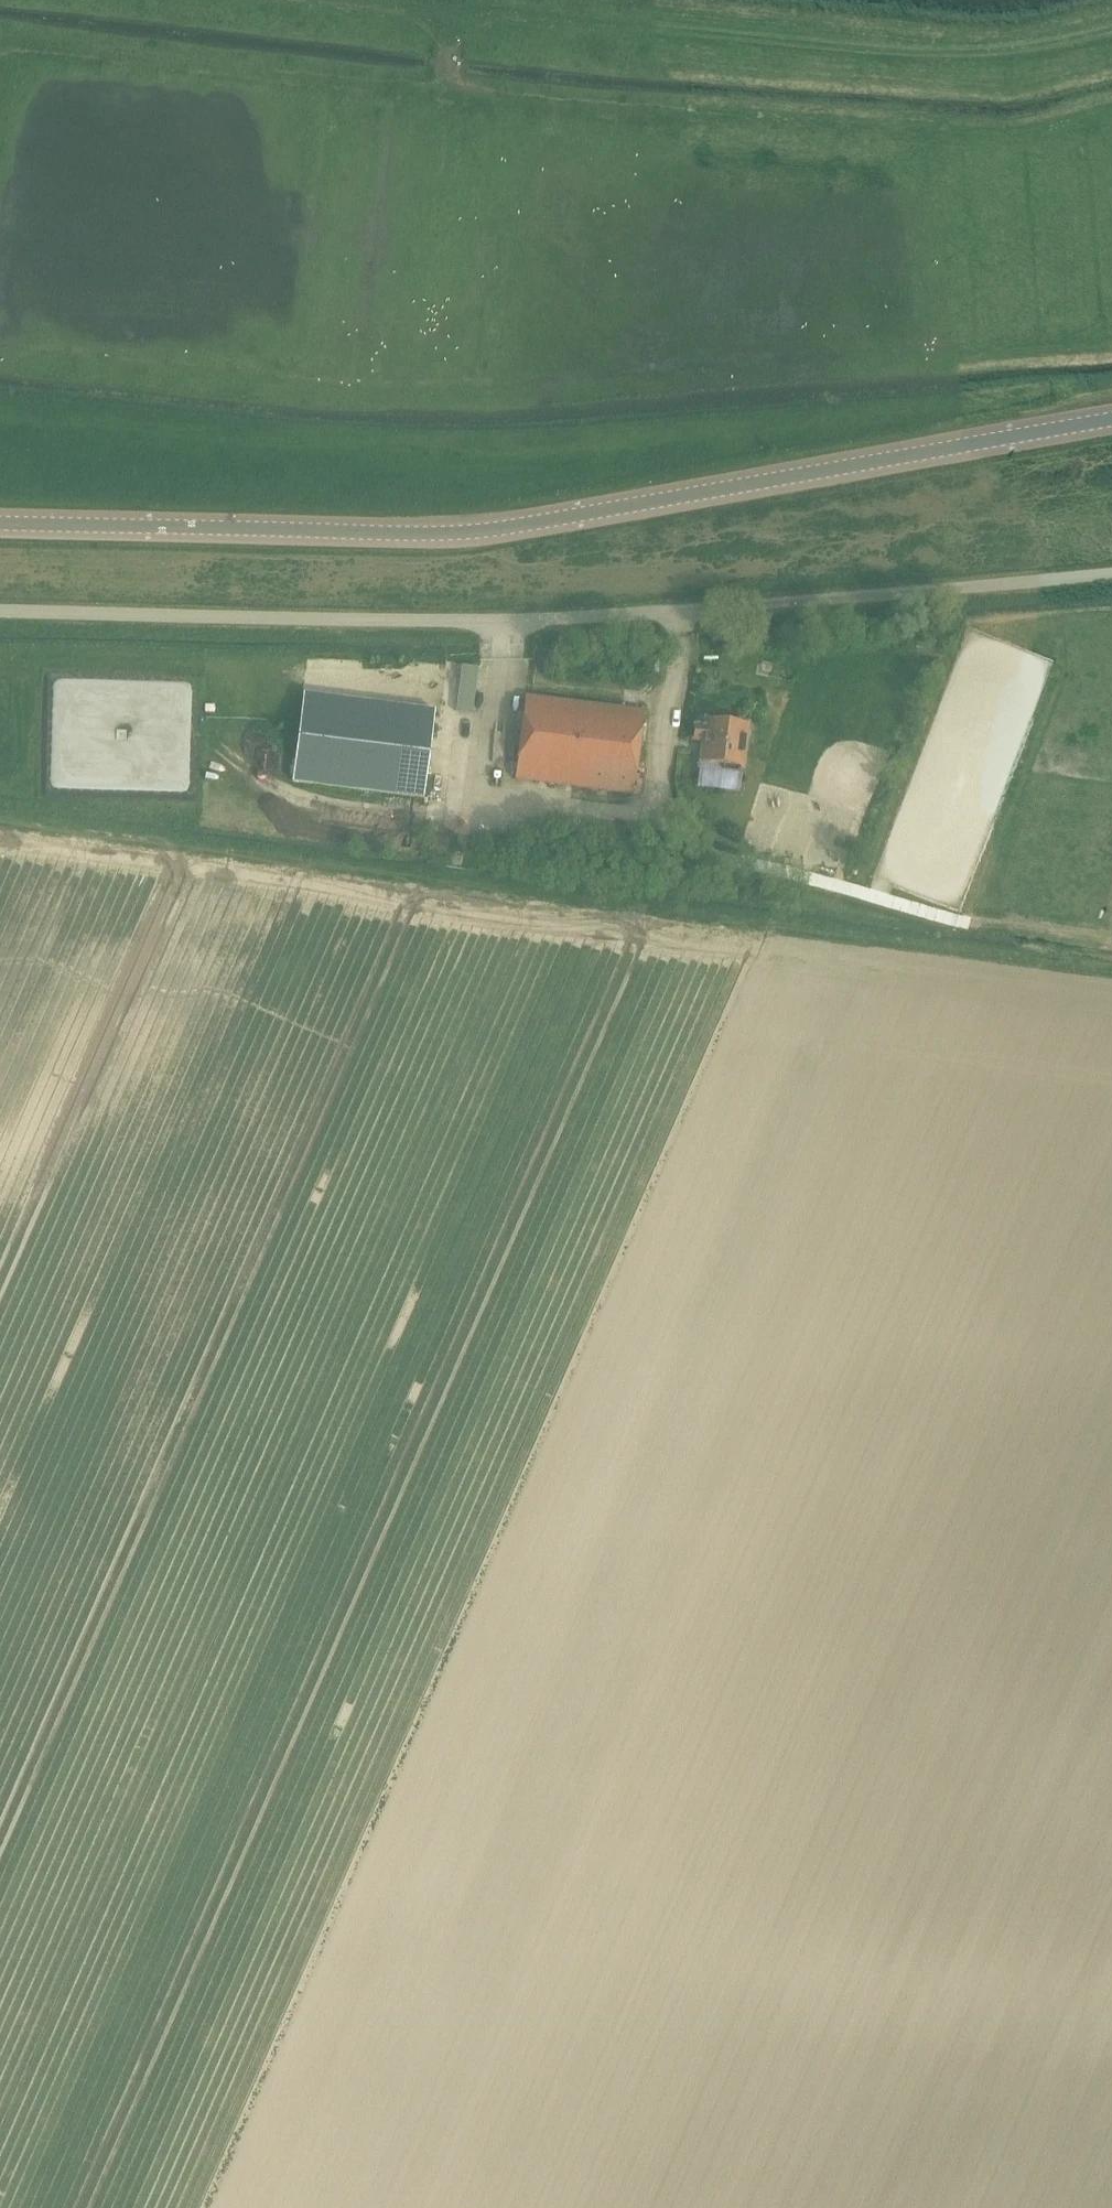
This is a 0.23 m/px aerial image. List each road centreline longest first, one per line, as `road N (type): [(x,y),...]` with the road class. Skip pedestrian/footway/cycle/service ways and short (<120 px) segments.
road 1 (tertiary): [(0,522),(476,536),(707,500),(1111,418)]
road 2 (unclassified): [(0,616),(240,627),(636,622),(1111,576)]

